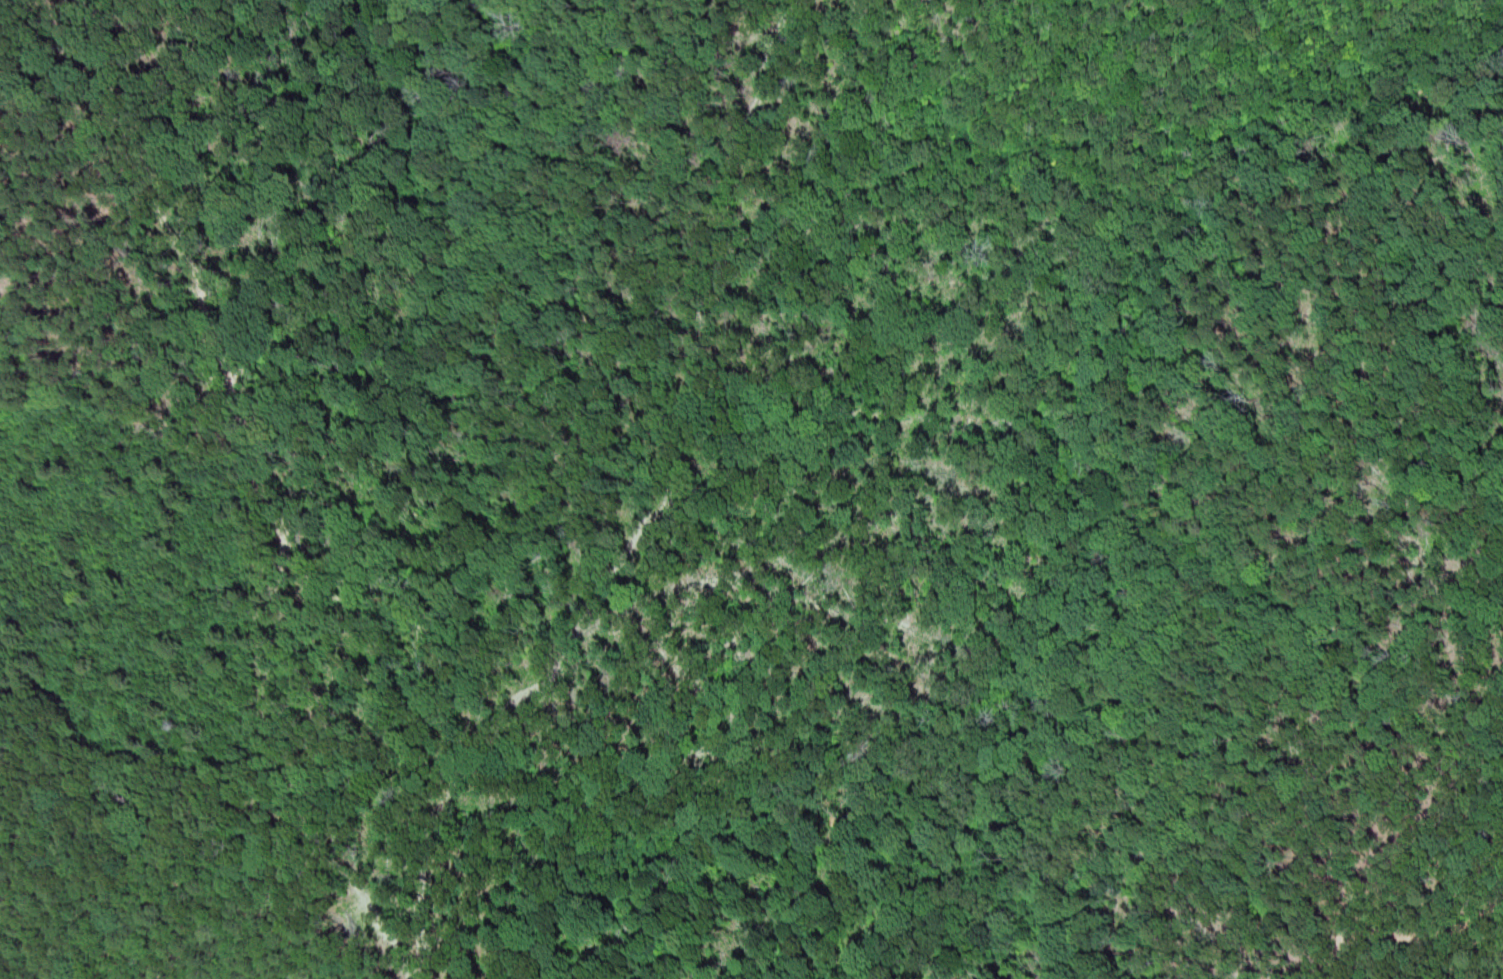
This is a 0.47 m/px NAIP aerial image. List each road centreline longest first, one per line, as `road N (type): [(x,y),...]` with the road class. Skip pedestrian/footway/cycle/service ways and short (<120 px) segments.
road 1 (track): [(1258,978),(1476,896),(1502,861)]

